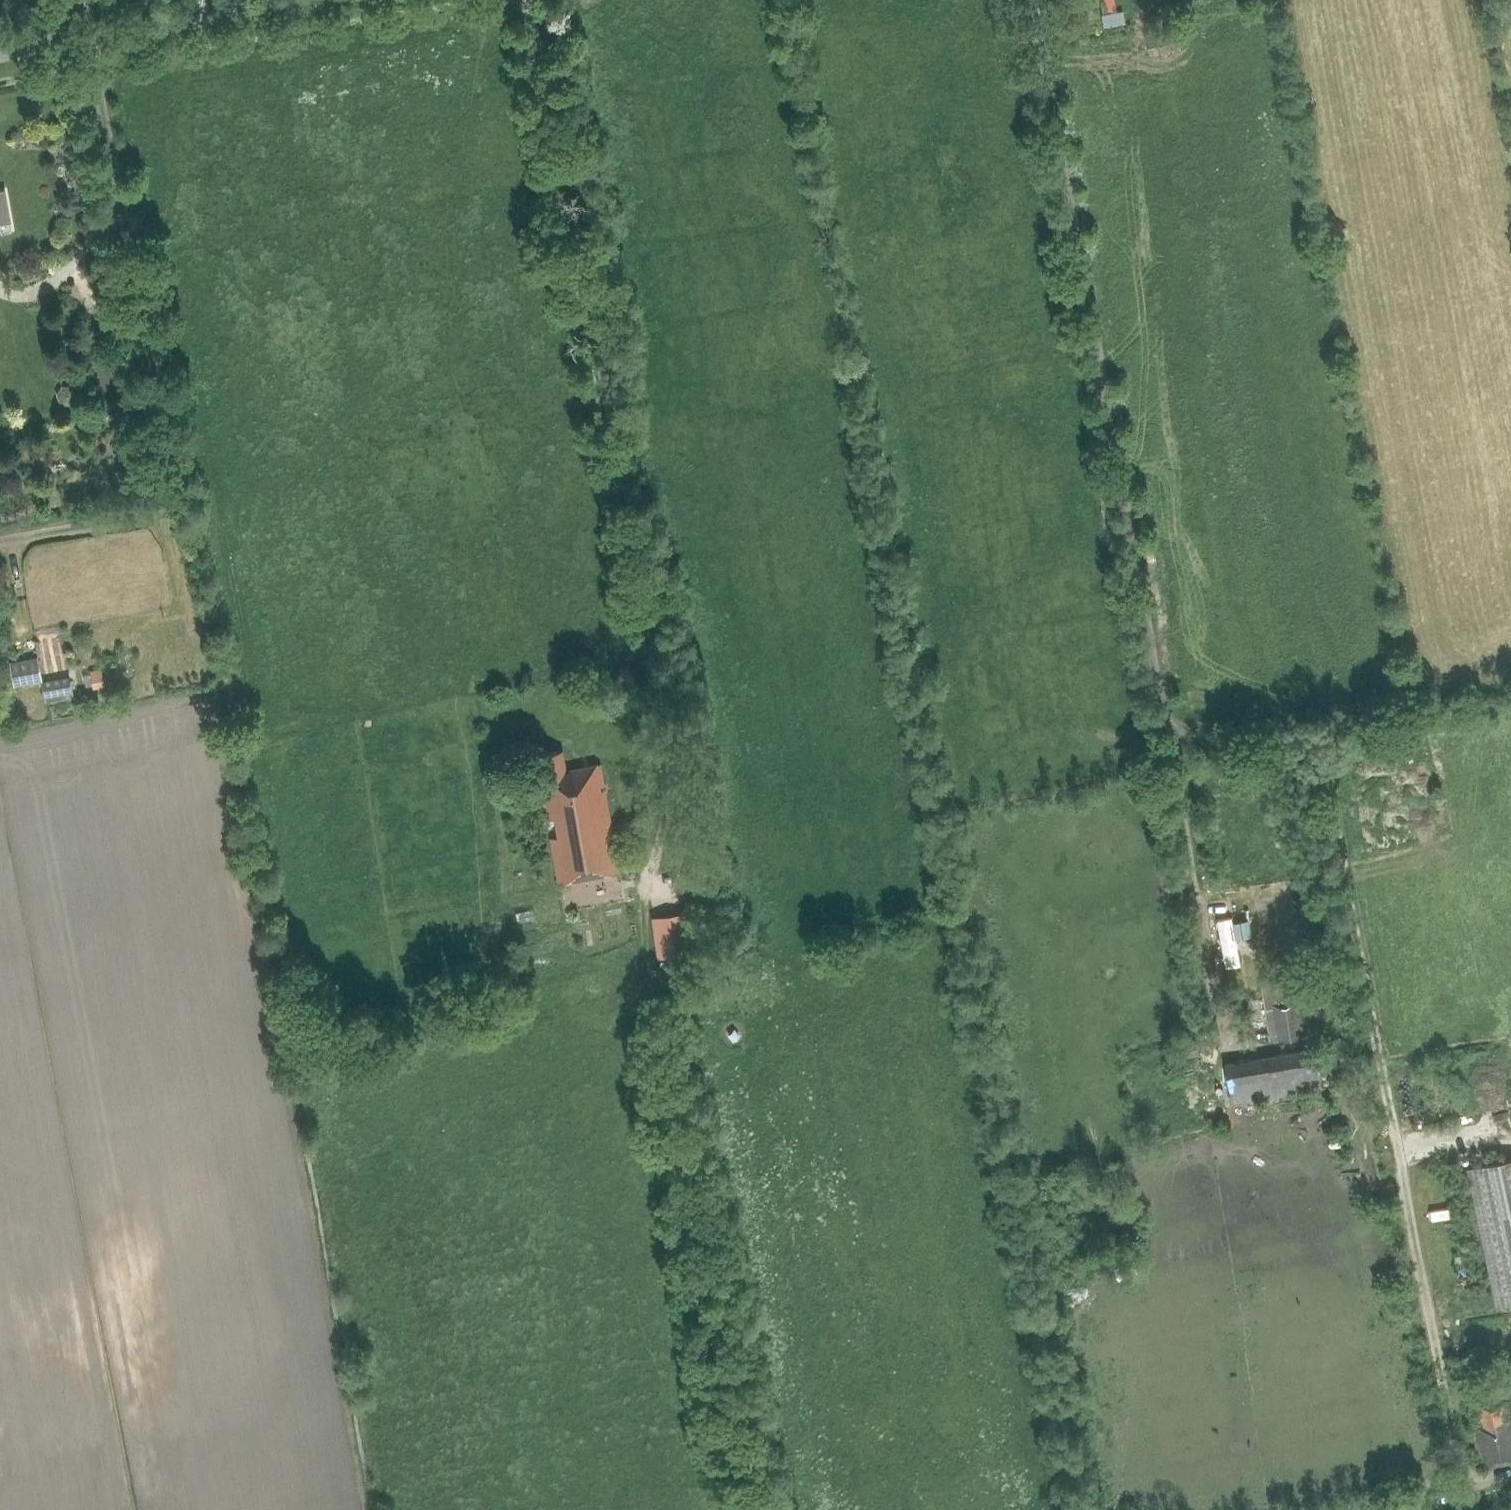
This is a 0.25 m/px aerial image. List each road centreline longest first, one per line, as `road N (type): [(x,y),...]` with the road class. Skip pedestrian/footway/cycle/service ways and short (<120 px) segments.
road 1 (track): [(1027,0),(1217,1027)]
road 2 (track): [(527,0),(682,806),(647,879)]
road 3 (track): [(78,35),(161,473),(155,495),(140,509),(0,537)]
road 4 (unclassified): [(0,48),(304,0)]

